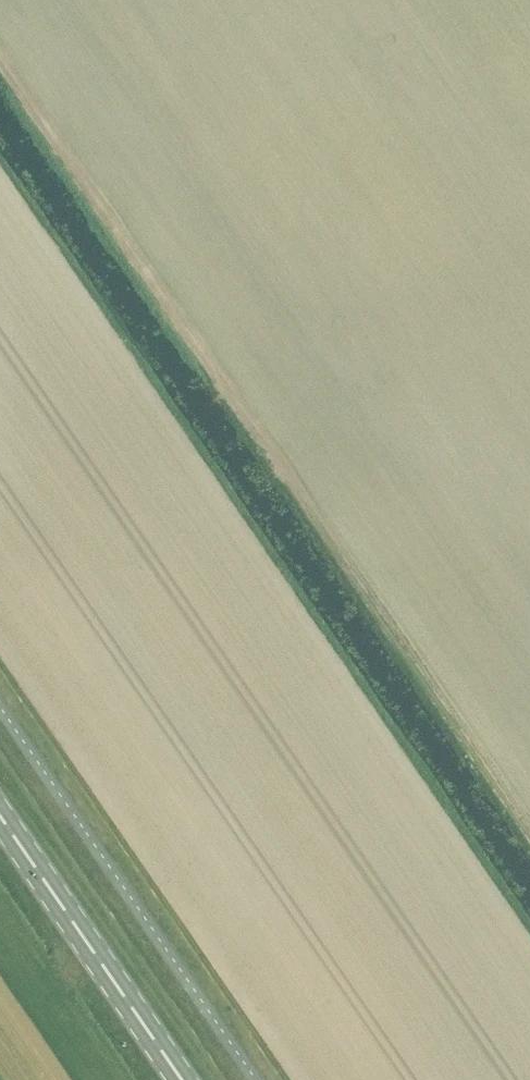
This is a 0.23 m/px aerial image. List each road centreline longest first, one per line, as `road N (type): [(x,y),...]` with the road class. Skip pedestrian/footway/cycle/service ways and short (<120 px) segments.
road 1 (primary): [(182,1079),(0,815)]

